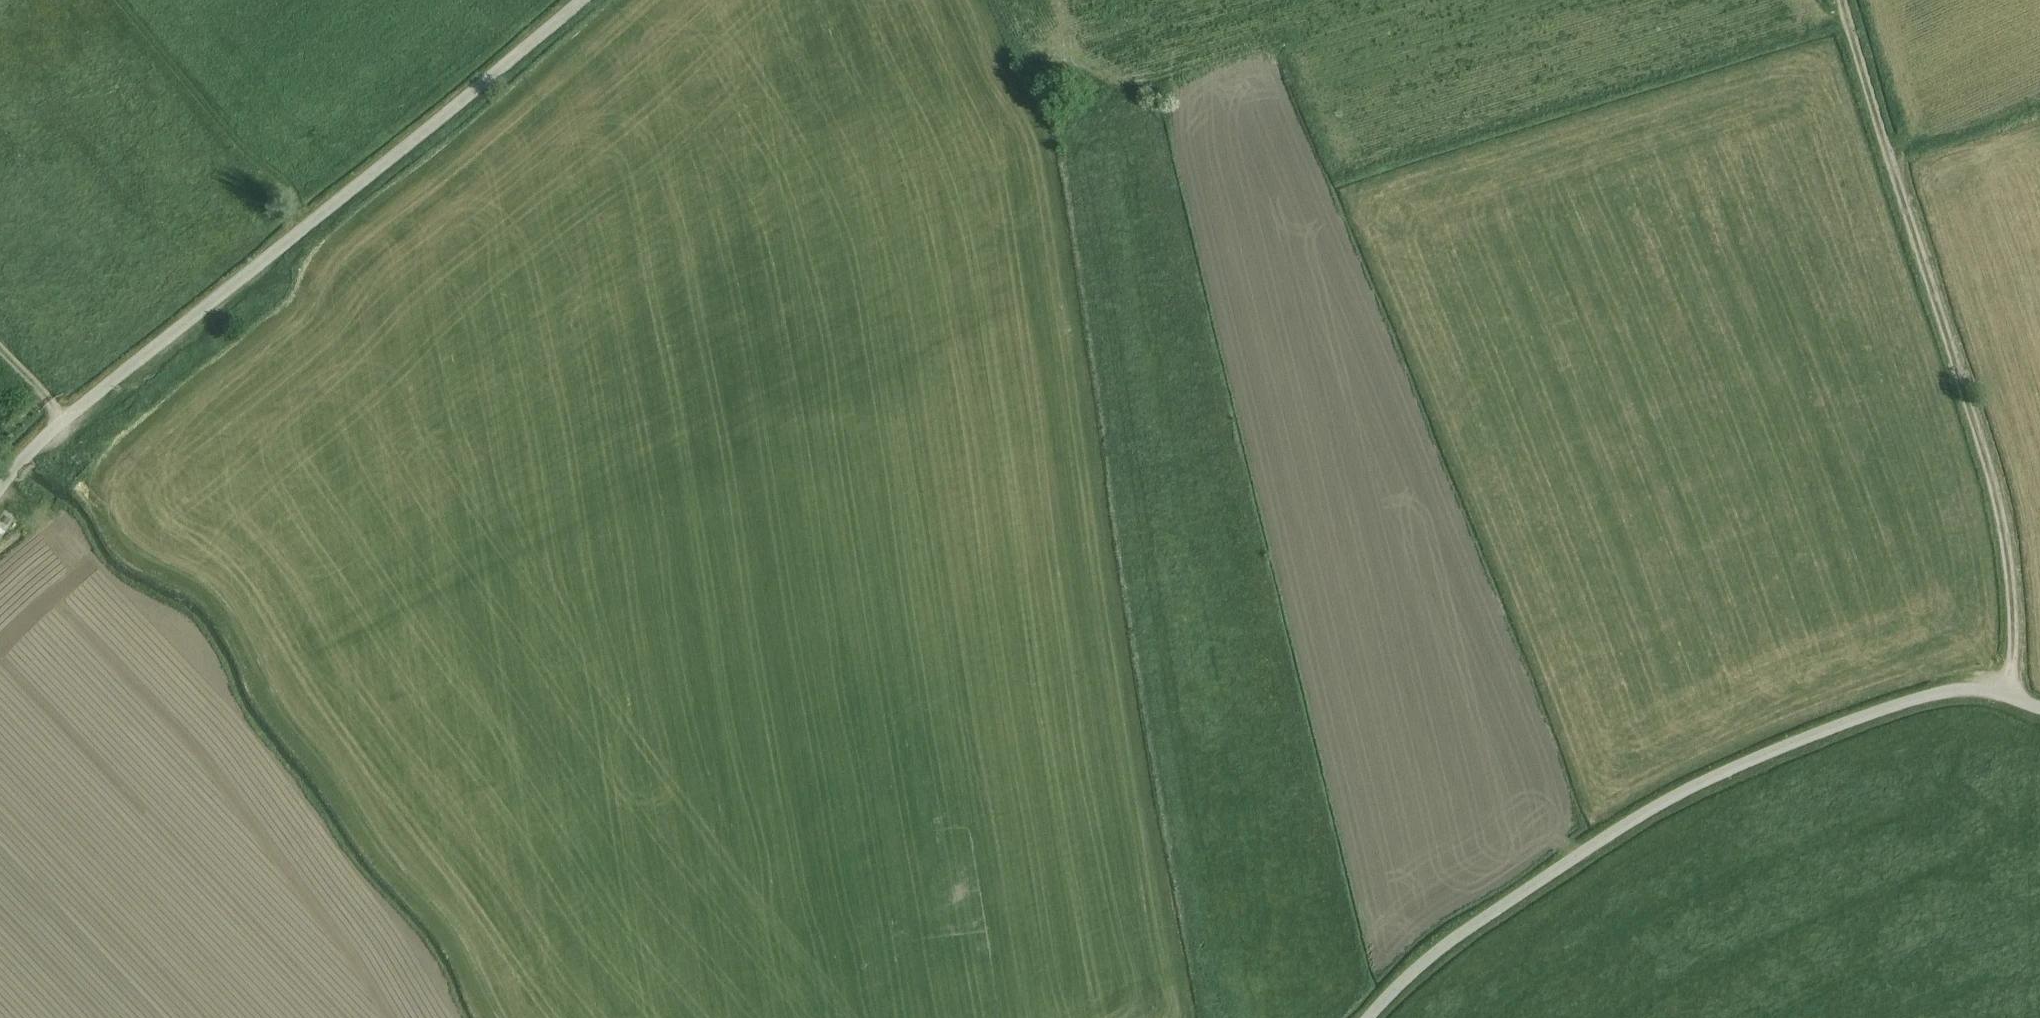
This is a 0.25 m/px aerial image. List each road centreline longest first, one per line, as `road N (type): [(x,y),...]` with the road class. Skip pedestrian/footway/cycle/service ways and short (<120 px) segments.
road 1 (unclassified): [(1368,1017),(1422,964),(1524,891),(1635,819),(1743,764),(1952,691),(1978,689),(2039,707)]
road 2 (unclassified): [(0,488),(67,417),(573,0)]
road 3 (track): [(1840,0),(1998,504),(2014,627),(2005,695)]

